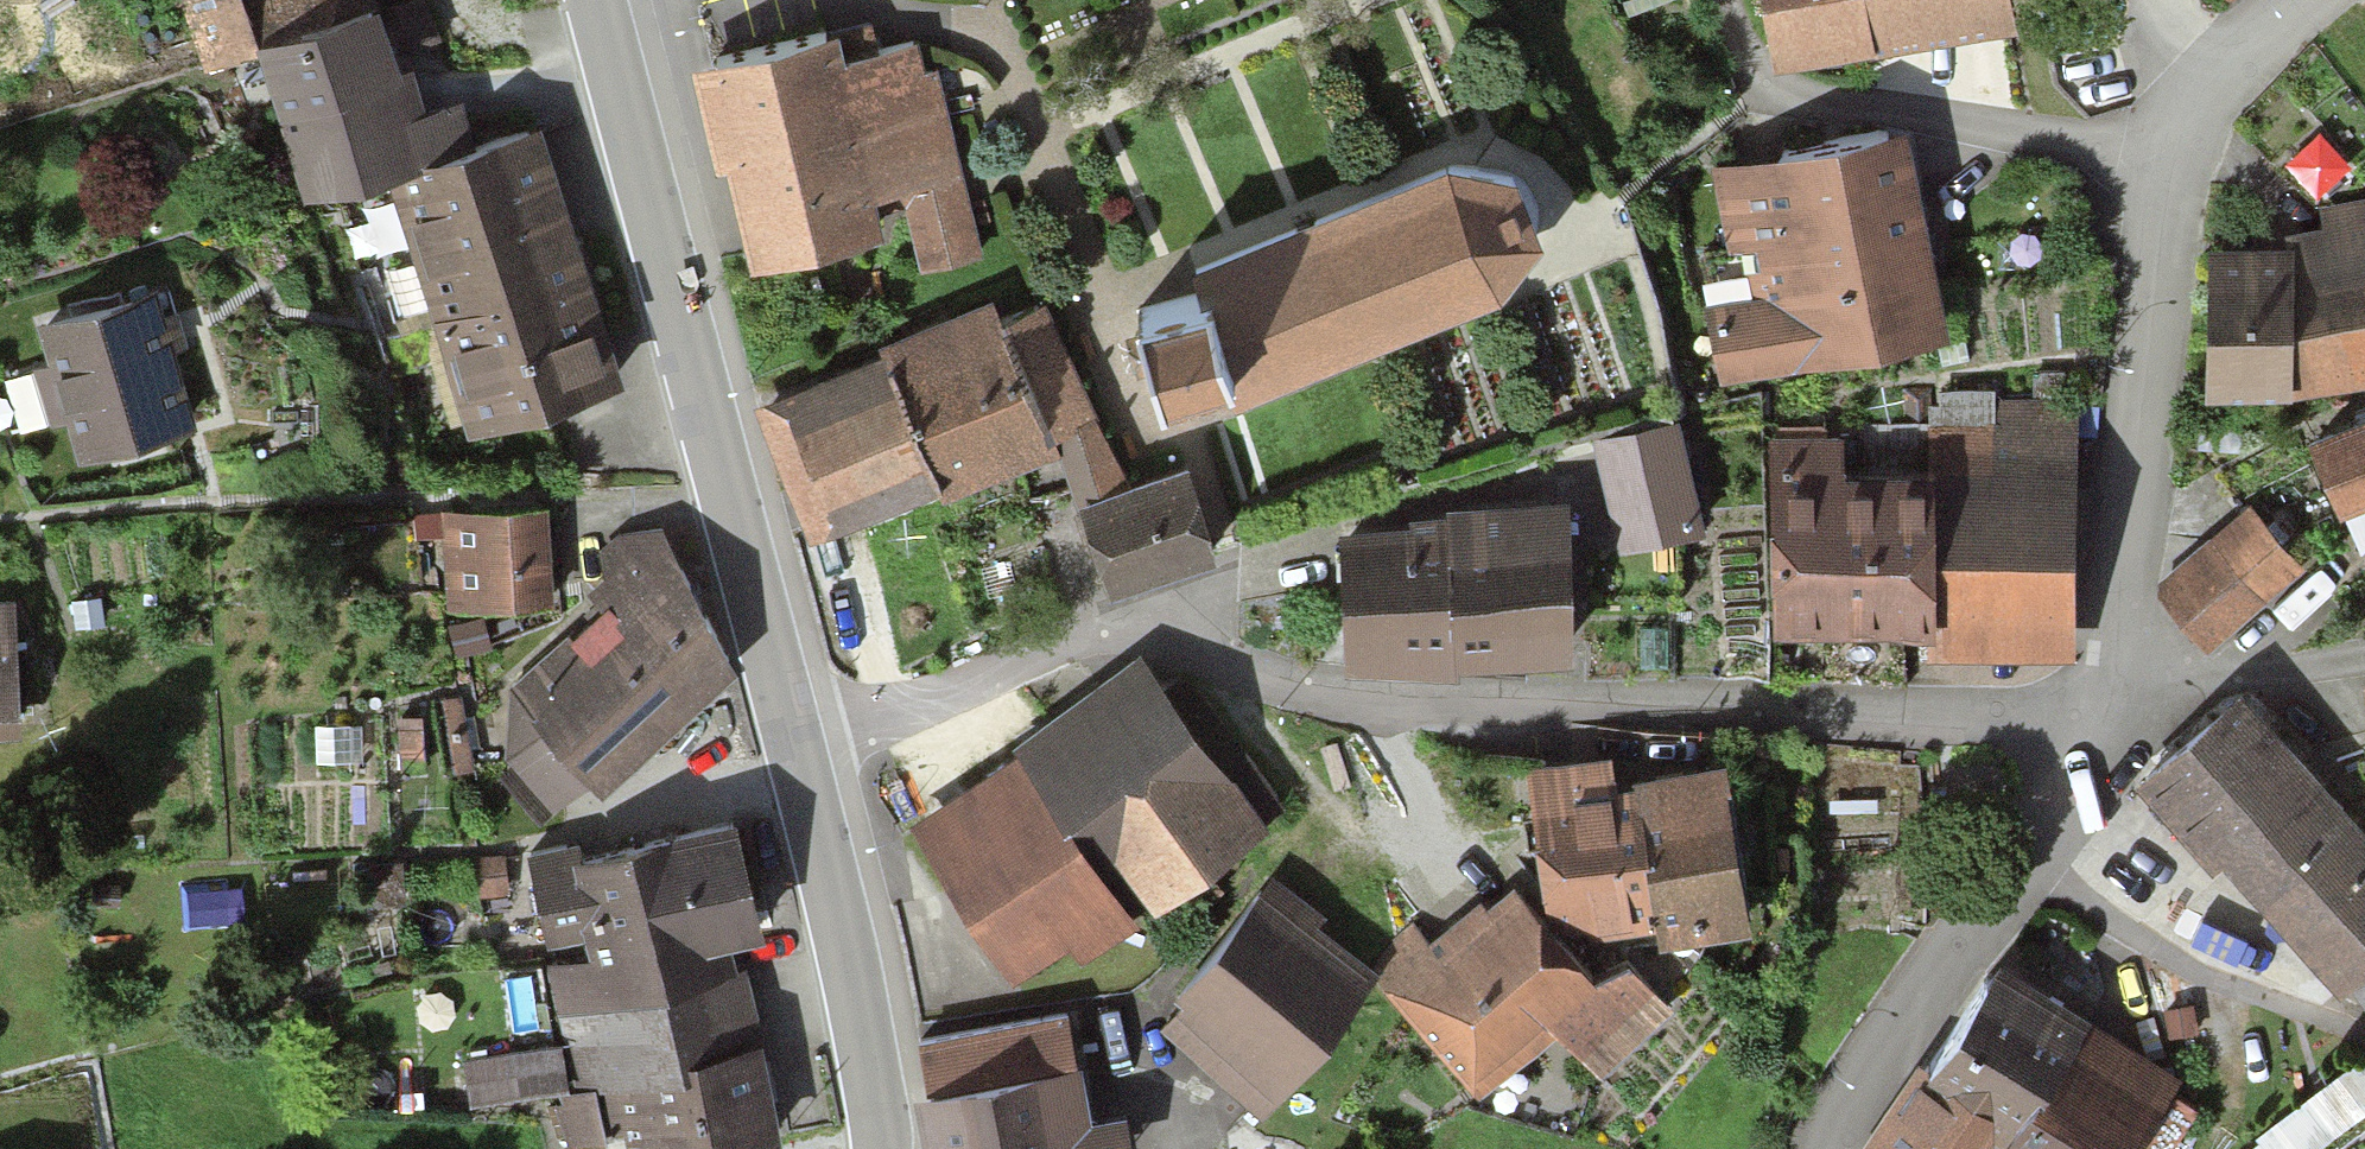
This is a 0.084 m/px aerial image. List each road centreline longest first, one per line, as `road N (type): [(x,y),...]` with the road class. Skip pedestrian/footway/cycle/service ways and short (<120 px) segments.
road 1 (residential): [(792,739),(1116,626),(1167,636),(1267,680),(1361,696),(1984,719),(2096,739)]
road 2 (residential): [(2303,0),(2240,53),(2194,107),(2175,151),(2125,599),(2096,739)]
road 3 (tertiary): [(792,739),(598,0)]
road 4 (residential): [(2096,739),(2066,809),(1892,1037),(1832,1148)]
road 5 (tertiary): [(881,1148),(876,1090),(792,739)]

